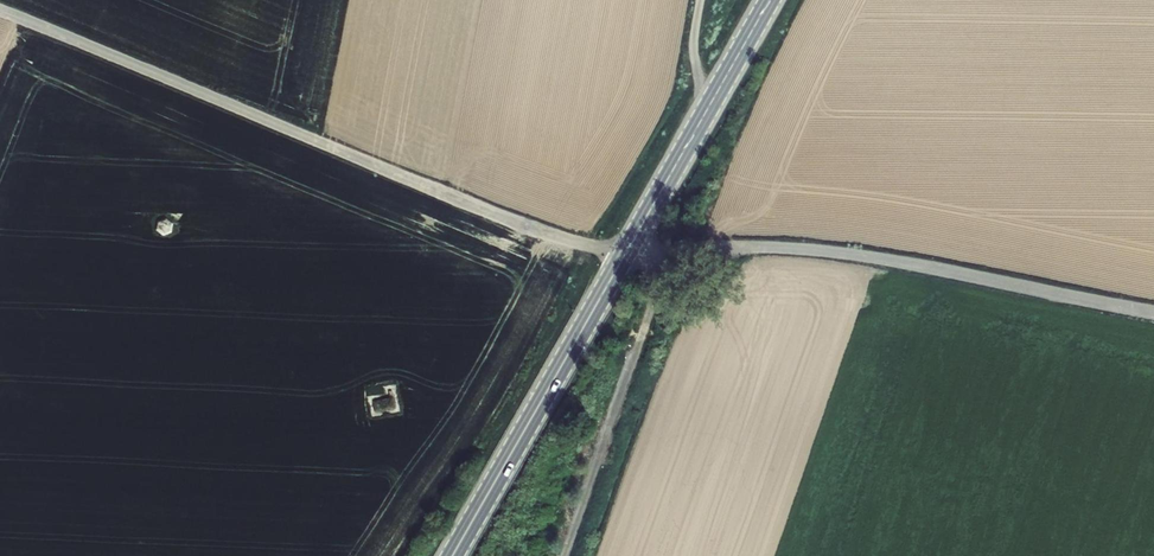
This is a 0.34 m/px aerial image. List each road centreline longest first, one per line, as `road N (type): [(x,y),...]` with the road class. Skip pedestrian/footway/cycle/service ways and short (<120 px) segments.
road 1 (track): [(625,254),(519,223),(0,11)]
road 2 (secondary): [(769,0),(452,555)]
road 3 (track): [(625,254),(833,251),(1153,311)]

